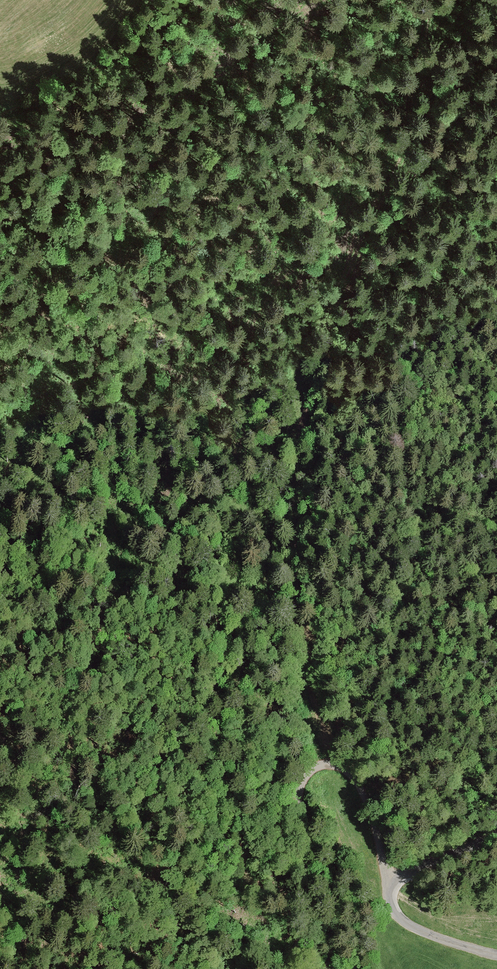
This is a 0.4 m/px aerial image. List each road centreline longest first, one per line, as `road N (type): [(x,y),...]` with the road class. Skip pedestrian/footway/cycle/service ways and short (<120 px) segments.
road 1 (track): [(337,765),(309,684),(294,600),(298,466),(307,407),(362,229),(405,157),(431,0)]
road 2 (unclassified): [(496,957),(411,926),(391,895),(413,870),(496,836)]

